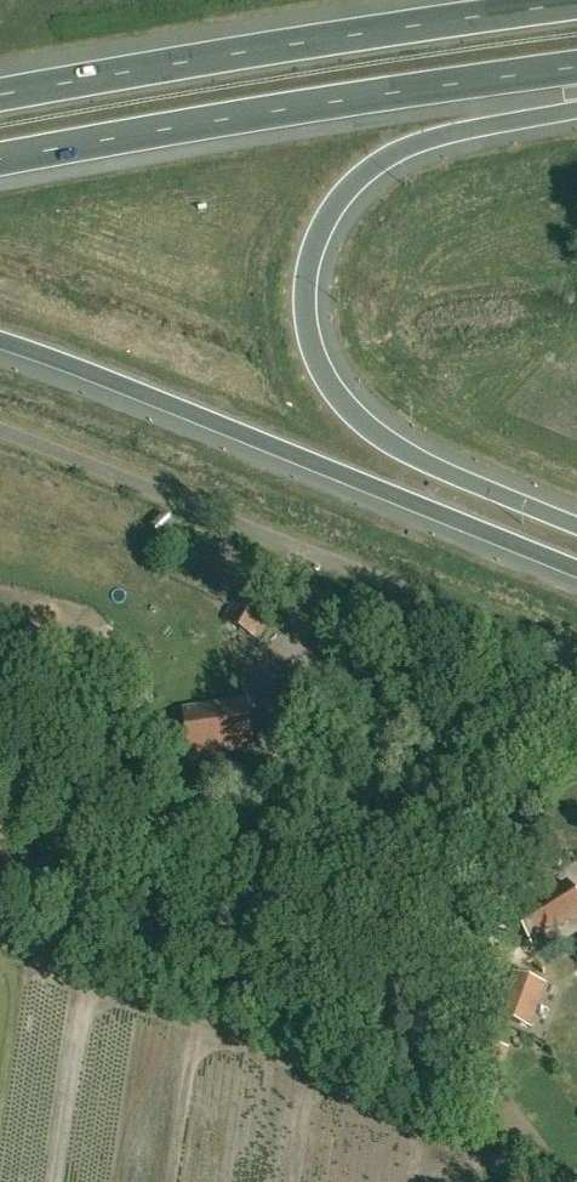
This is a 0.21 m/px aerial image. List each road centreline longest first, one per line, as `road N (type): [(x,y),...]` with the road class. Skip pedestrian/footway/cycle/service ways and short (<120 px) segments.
road 1 (motorway): [(576,526),(382,435),(329,375),(309,322),(308,290),(336,207),(387,156),(446,133),(576,109)]
road 2 (residential): [(576,667),(0,432)]
road 3 (motorway): [(0,345),(576,571)]
road 4 (motorway): [(0,159),(576,67)]
road 5 (motorway): [(576,4),(0,94)]

